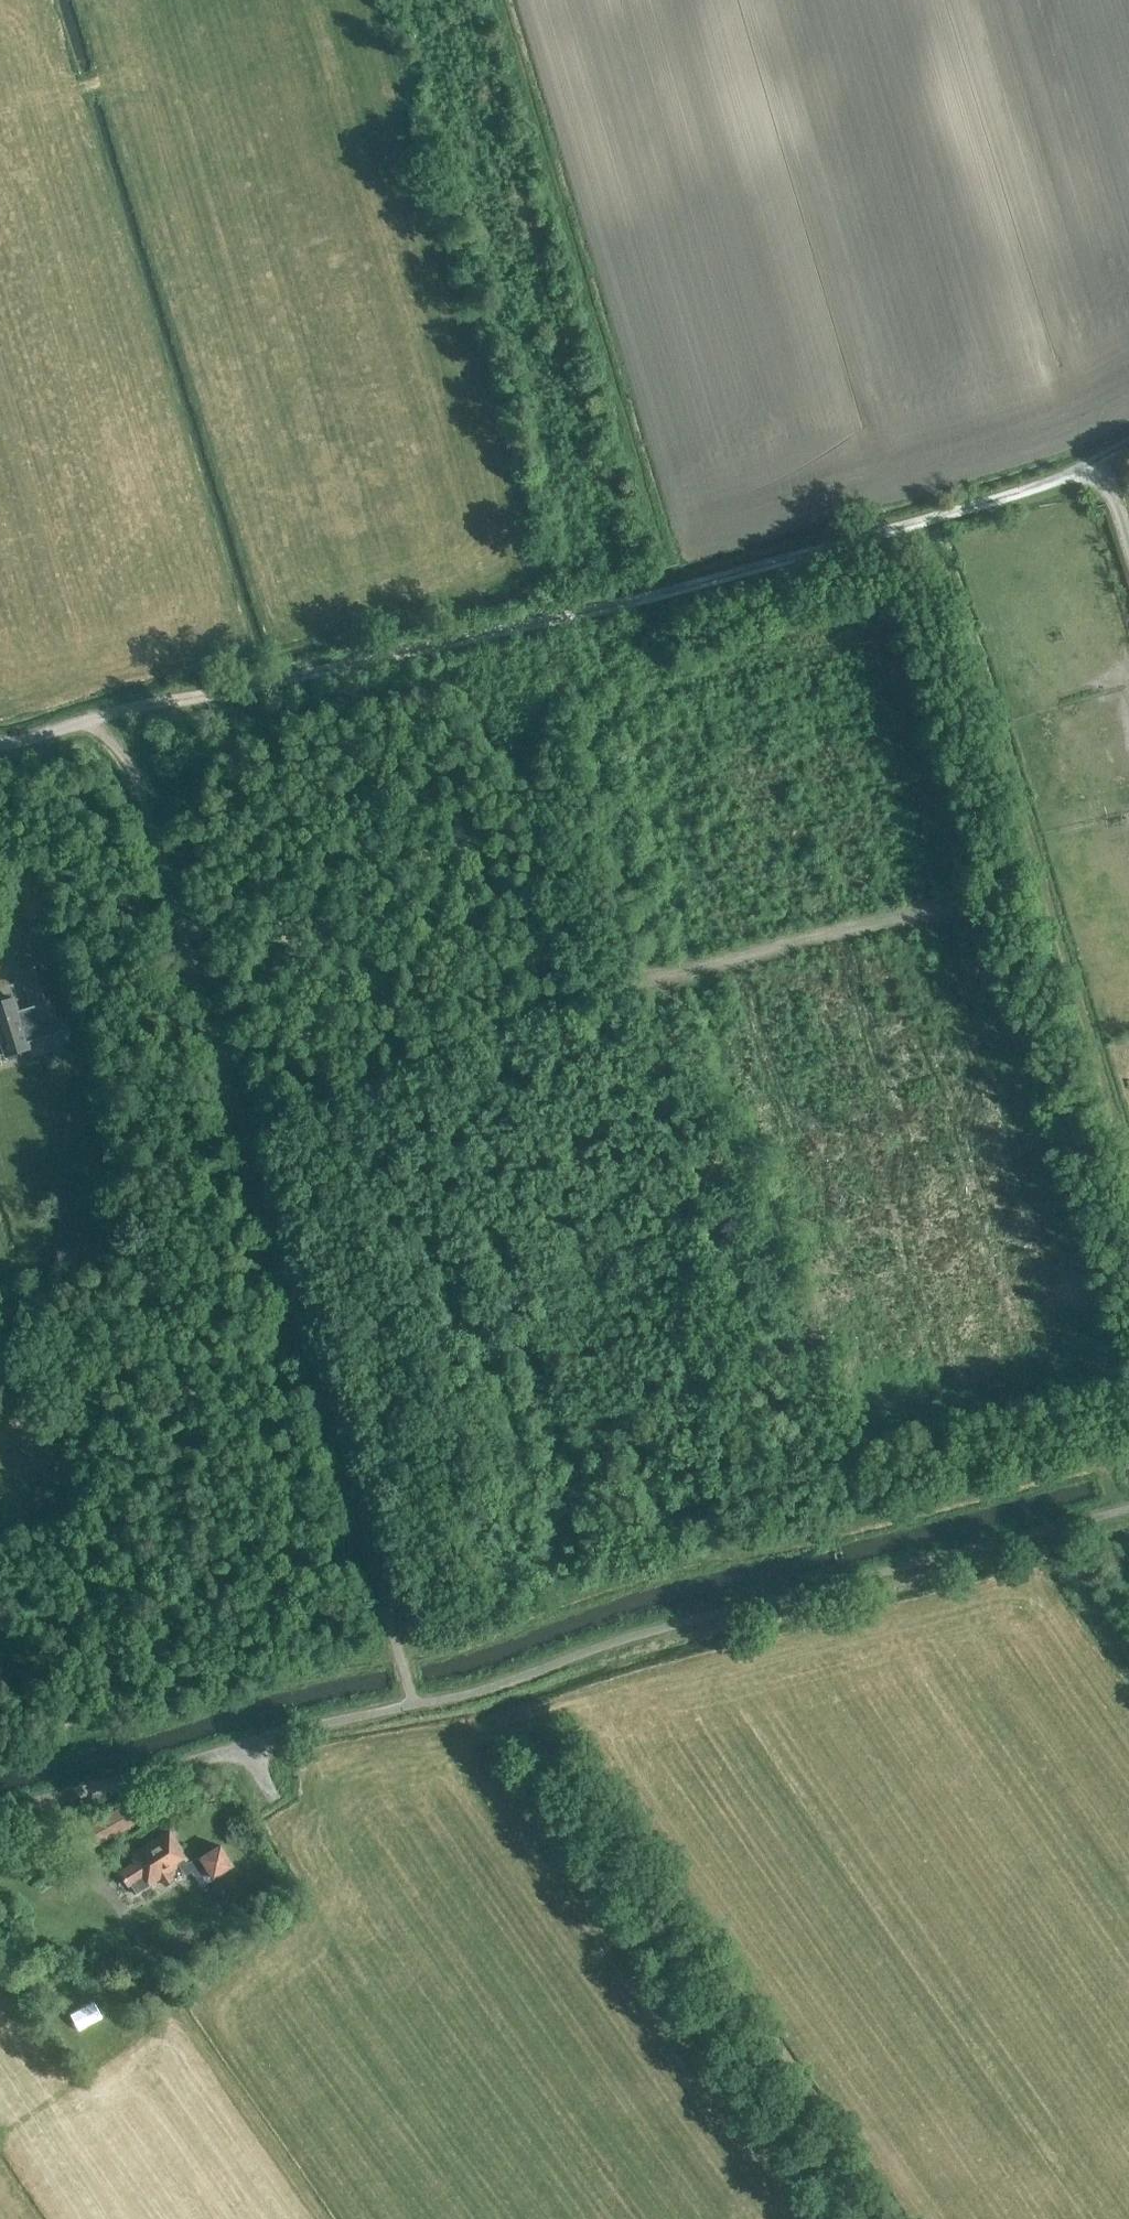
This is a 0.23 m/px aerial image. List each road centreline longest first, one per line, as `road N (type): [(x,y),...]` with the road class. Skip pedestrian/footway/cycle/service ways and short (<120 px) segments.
road 1 (track): [(82,721),(925,519),(1071,473),(1128,445)]
road 2 (unclassified): [(0,1810),(300,1728)]

